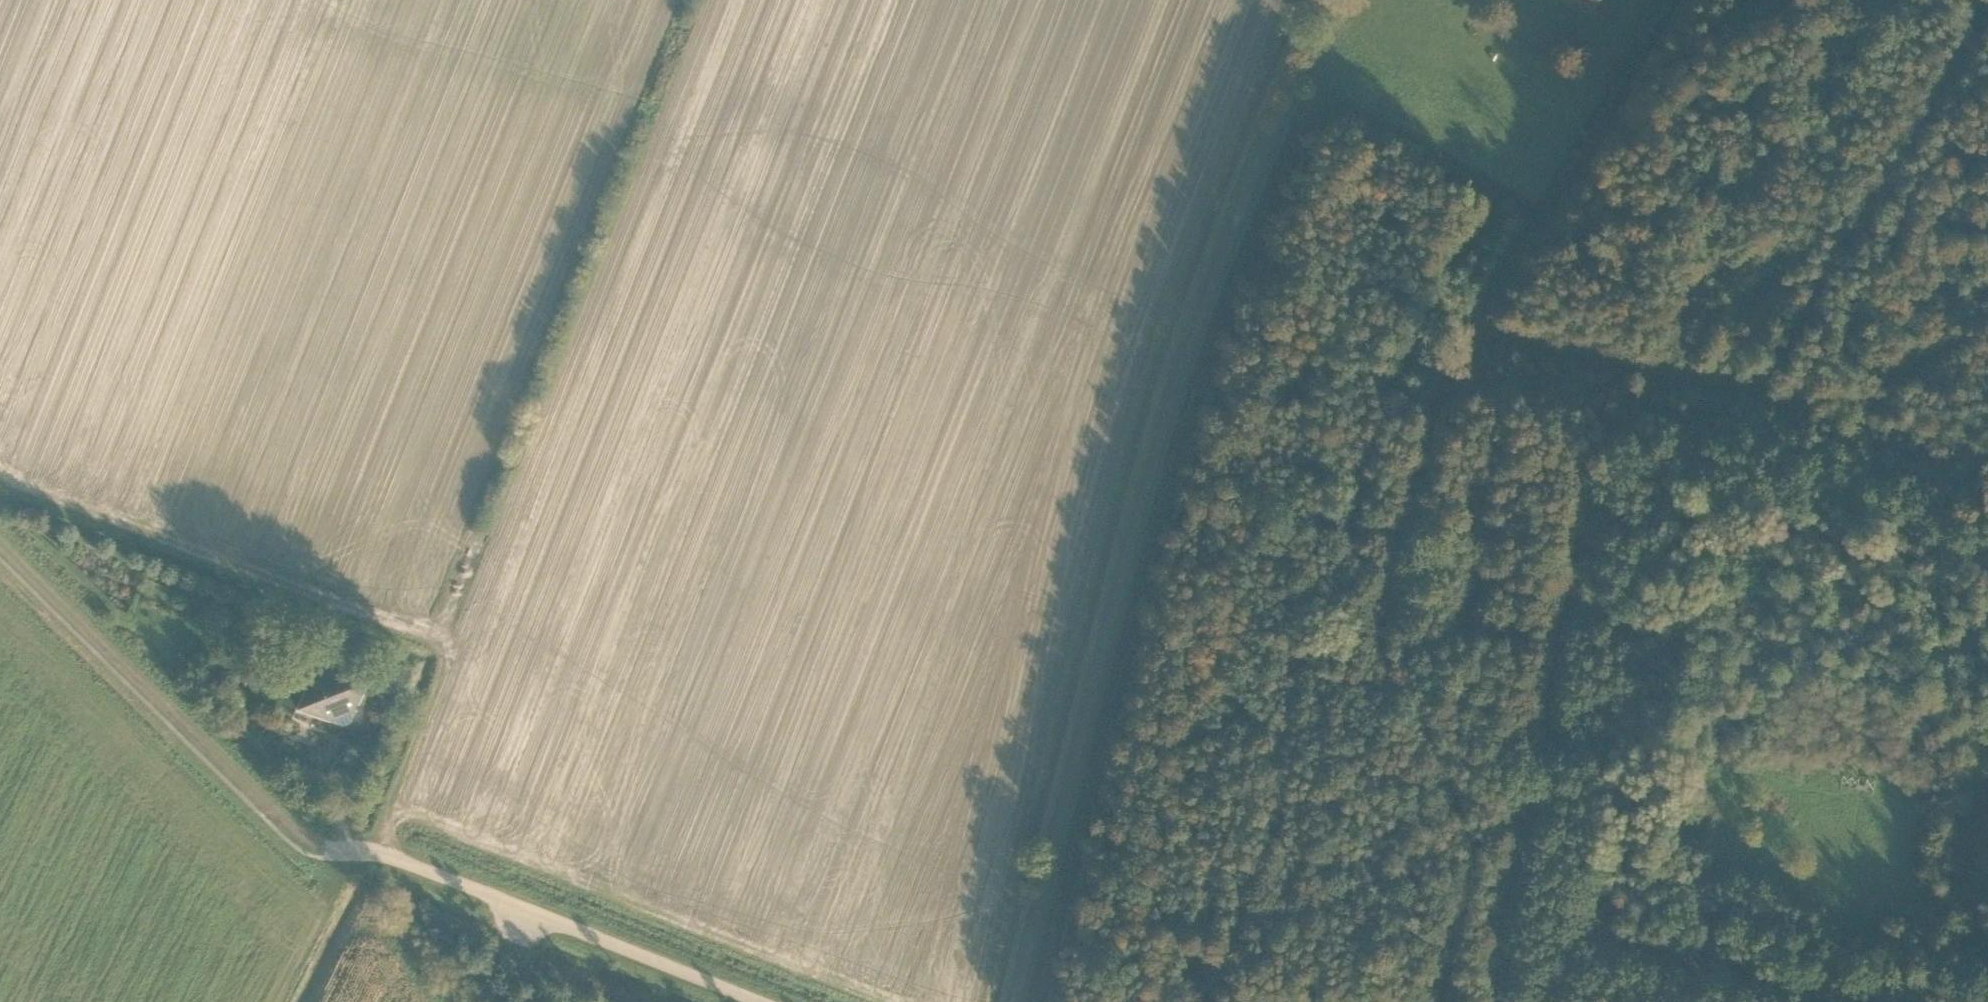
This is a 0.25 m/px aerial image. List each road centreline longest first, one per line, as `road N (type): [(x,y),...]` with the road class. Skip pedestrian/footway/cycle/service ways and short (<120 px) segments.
road 1 (track): [(327,853),(0,535)]
road 2 (unclassified): [(754,1001),(403,859),(327,853)]

